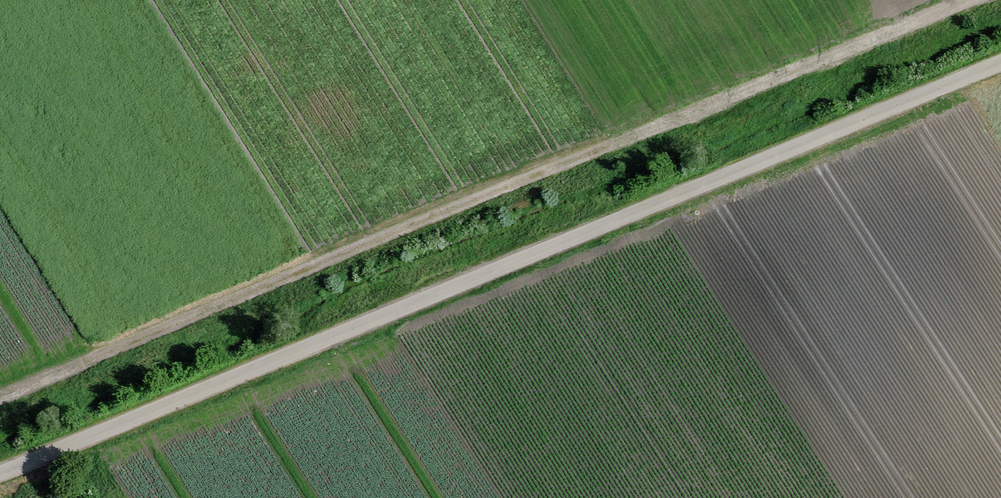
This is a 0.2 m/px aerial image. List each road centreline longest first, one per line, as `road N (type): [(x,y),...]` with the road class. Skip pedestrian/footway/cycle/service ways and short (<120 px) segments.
road 1 (unclassified): [(0,479),(1000,66)]
road 2 (track): [(959,0),(0,393)]

